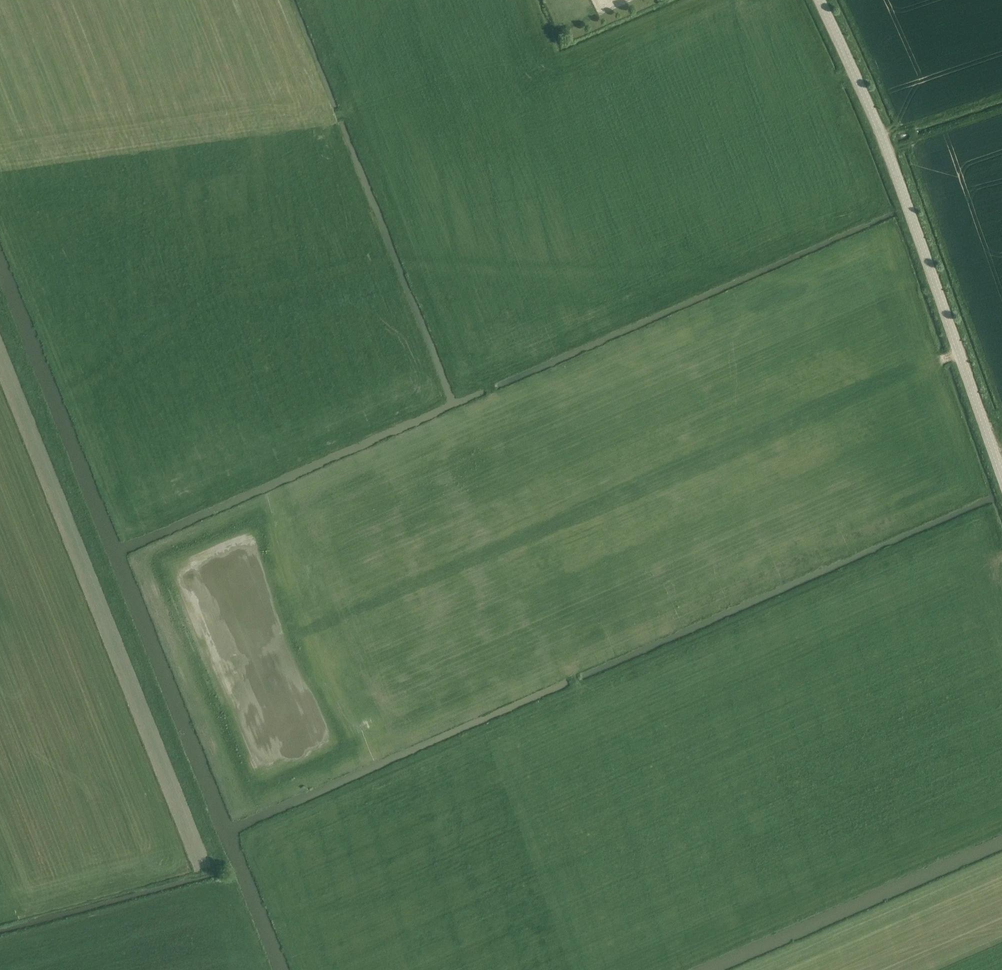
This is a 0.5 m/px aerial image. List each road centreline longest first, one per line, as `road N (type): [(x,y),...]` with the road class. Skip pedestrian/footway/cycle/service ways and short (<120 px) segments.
road 1 (tertiary): [(1001,471),(879,132),(819,0)]

